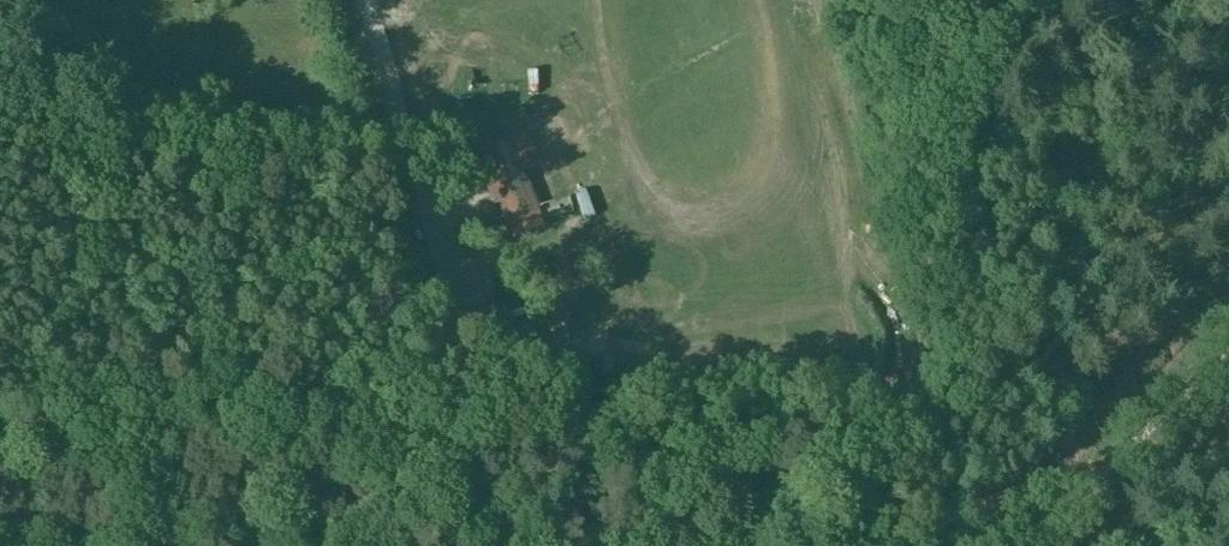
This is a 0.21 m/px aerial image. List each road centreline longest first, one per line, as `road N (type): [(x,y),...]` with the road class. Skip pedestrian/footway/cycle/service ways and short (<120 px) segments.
road 1 (track): [(1022,545),(1228,354)]

